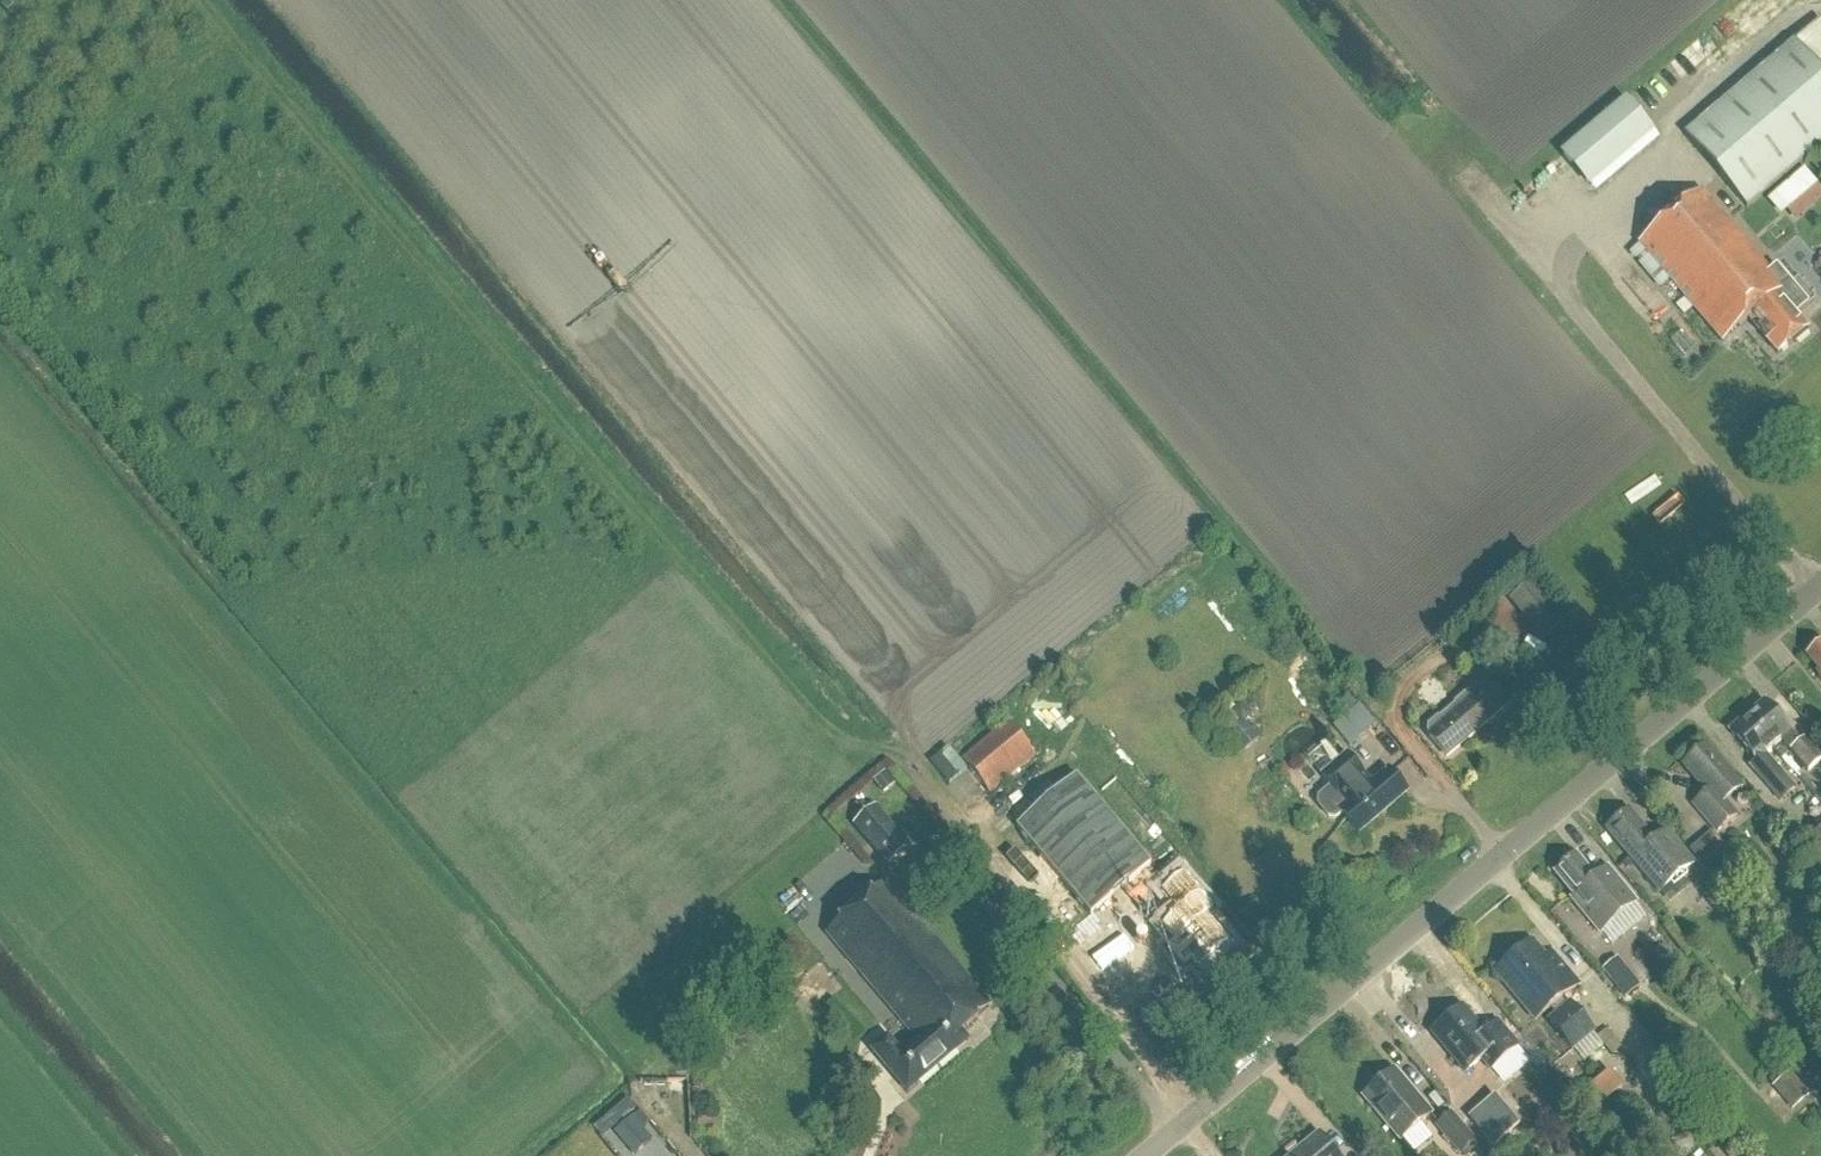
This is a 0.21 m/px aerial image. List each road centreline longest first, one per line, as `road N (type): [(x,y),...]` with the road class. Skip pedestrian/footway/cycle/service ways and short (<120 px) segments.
road 1 (unclassified): [(1149,1155),(1820,585)]

